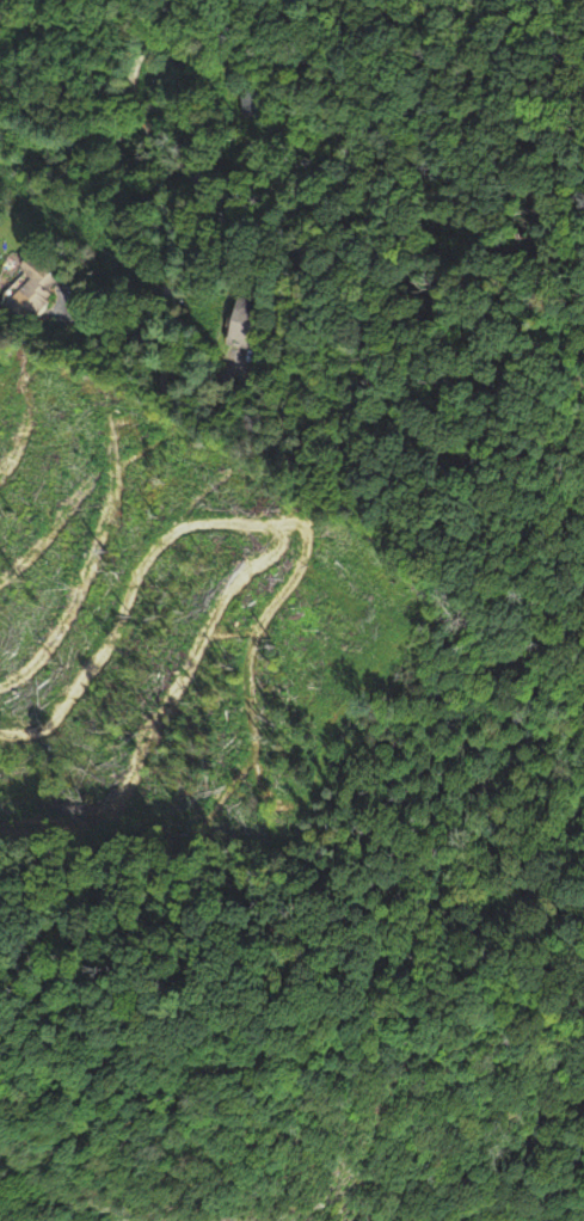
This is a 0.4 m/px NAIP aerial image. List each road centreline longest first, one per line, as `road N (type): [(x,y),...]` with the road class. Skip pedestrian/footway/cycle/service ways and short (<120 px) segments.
road 1 (residential): [(104,323),(139,323),(162,311),(173,217),(201,149),(185,74),(176,54),(155,43)]
road 2 (residential): [(0,113),(53,145),(90,141),(127,100),(141,48),(155,43)]

